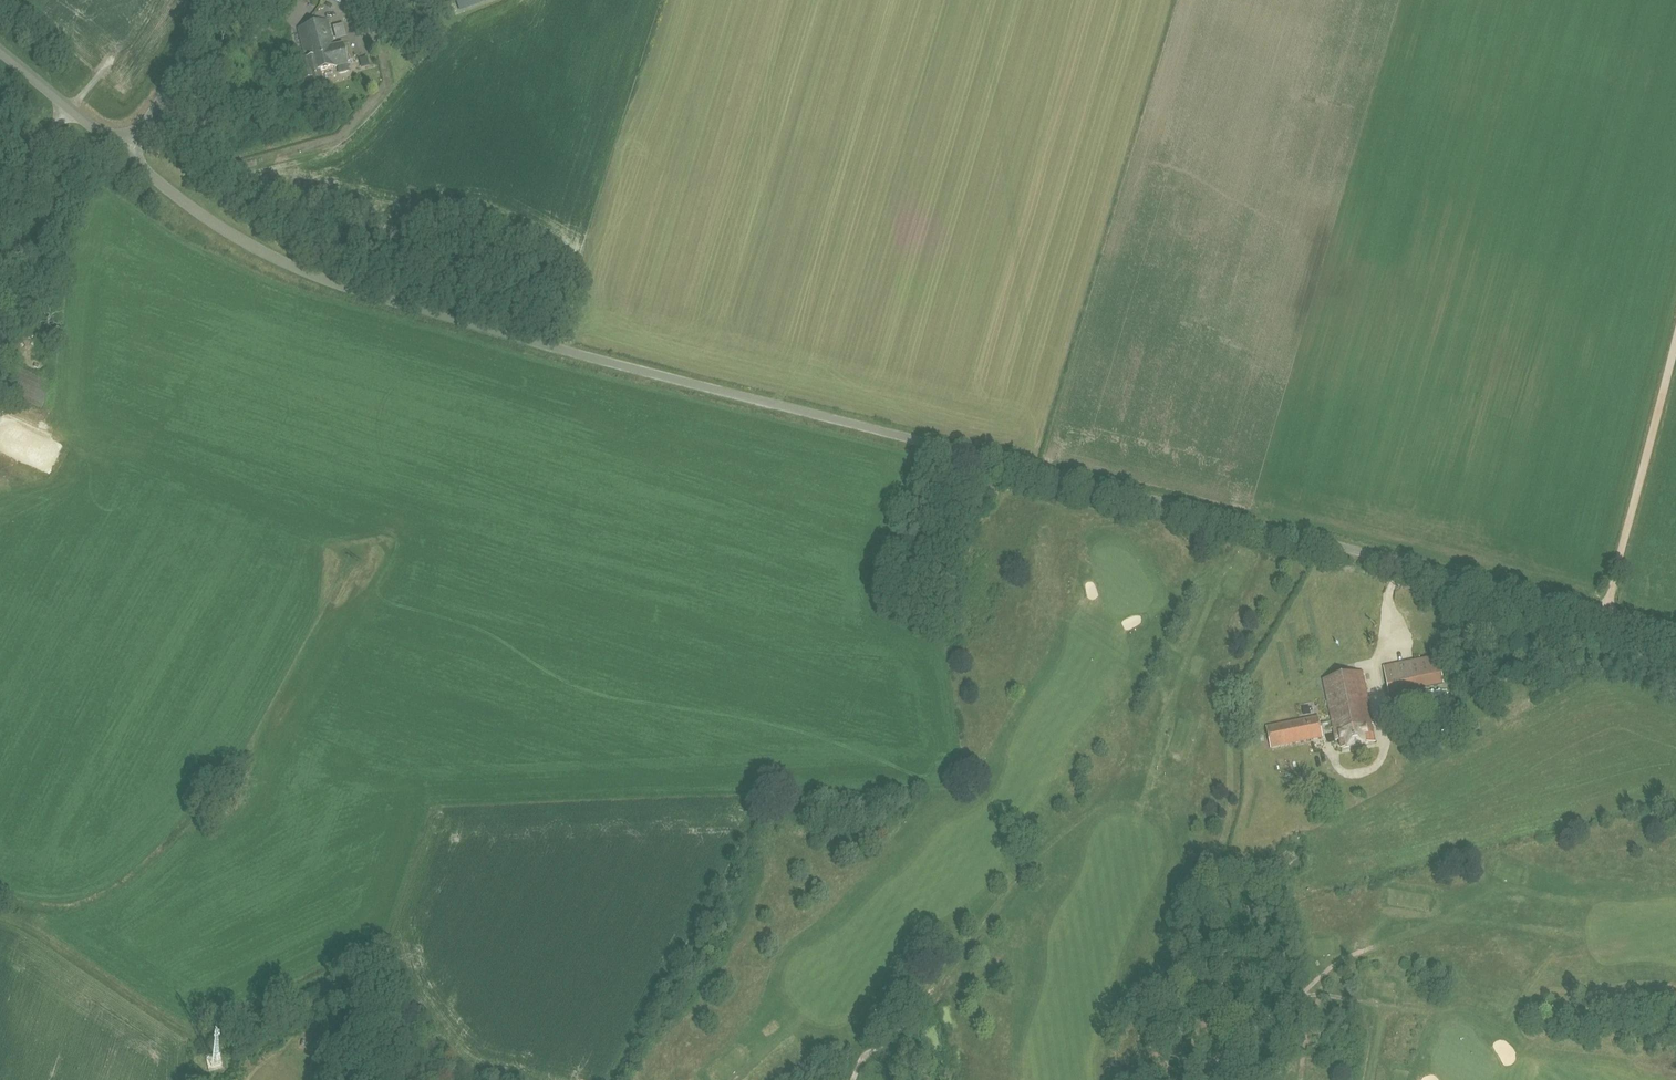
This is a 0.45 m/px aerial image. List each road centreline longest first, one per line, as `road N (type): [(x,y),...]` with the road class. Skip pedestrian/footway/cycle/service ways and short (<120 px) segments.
road 1 (unclassified): [(1675,631),(577,354),(359,291),(237,238),(121,151)]
road 2 (track): [(1607,613),(1675,334)]
road 3 (unclassified): [(121,151),(175,75),(203,0)]
road 4 (unclassified): [(121,151),(0,51)]
road 5 (track): [(914,946),(852,1079)]

